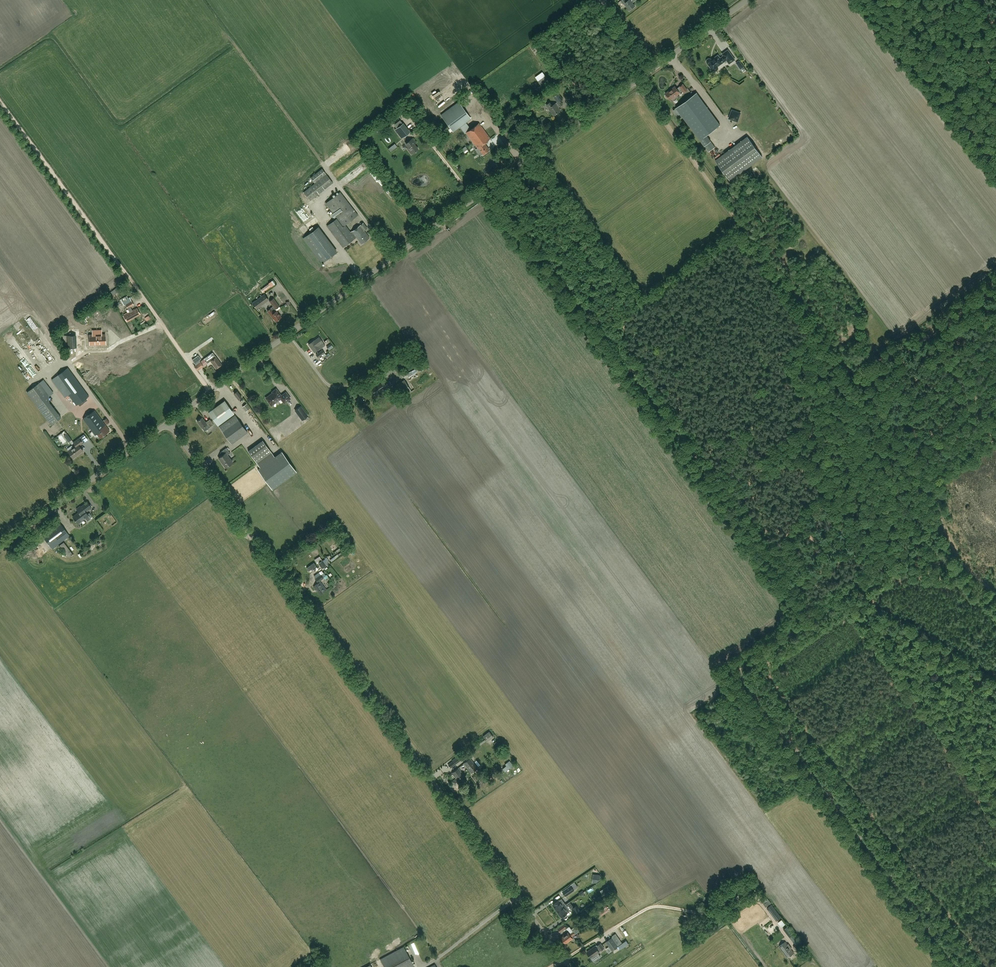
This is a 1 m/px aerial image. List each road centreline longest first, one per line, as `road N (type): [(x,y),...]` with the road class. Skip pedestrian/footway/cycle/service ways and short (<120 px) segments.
road 1 (tertiary): [(168,423),(748,0)]
road 2 (unclassified): [(569,966),(168,423)]
road 3 (track): [(943,523),(908,441),(636,81)]
road 4 (track): [(812,616),(494,184)]
road 5 (track): [(955,966),(739,674),(812,616)]
road 6 (track): [(210,391),(0,103)]
road 7 (tertiary): [(0,546),(168,423)]
road 8 (track): [(903,0),(910,53),(995,168)]
road 9 (track): [(864,385),(995,288)]
road 10 (track): [(943,523),(812,616)]

